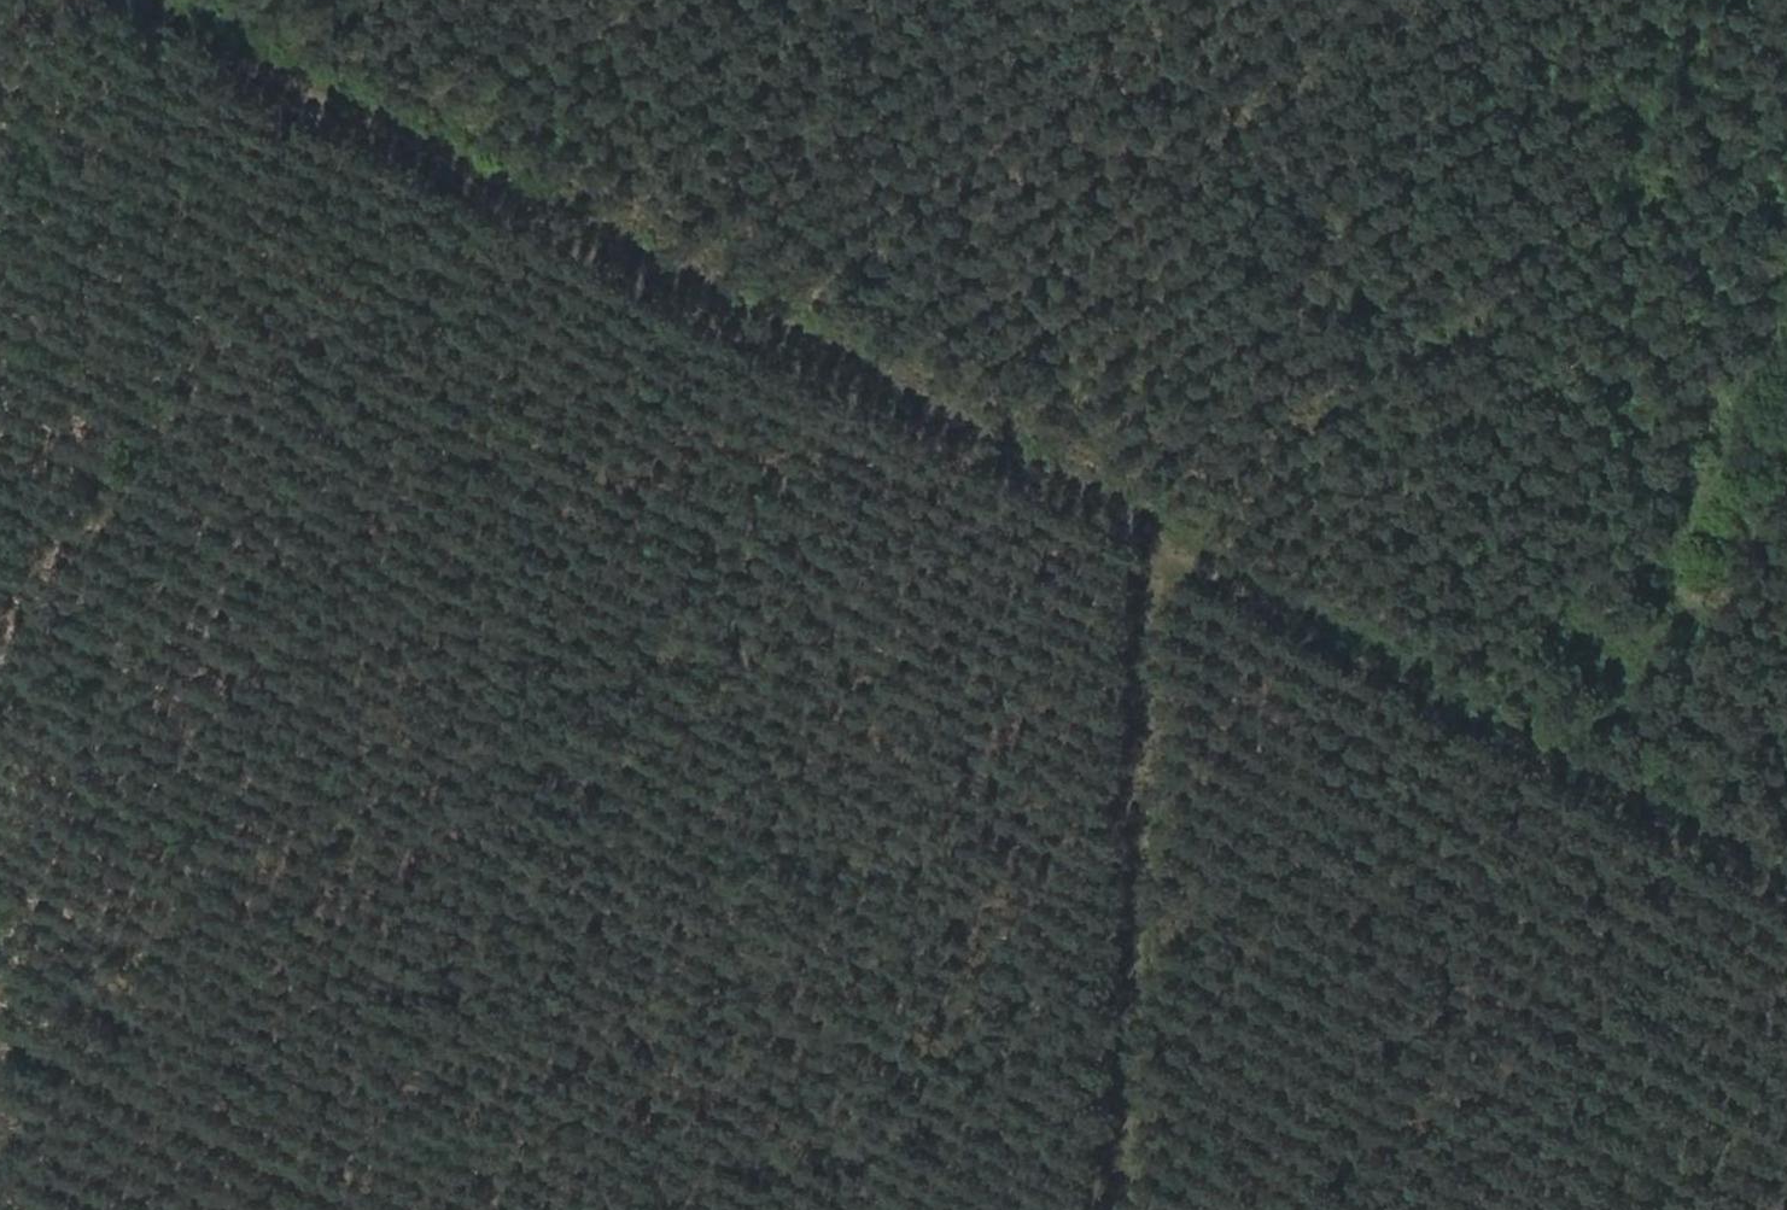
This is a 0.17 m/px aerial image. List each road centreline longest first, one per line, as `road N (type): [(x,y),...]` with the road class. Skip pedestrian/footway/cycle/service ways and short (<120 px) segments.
road 1 (track): [(1786,900),(1144,540),(82,0)]
road 2 (track): [(1144,540),(1124,1209)]

